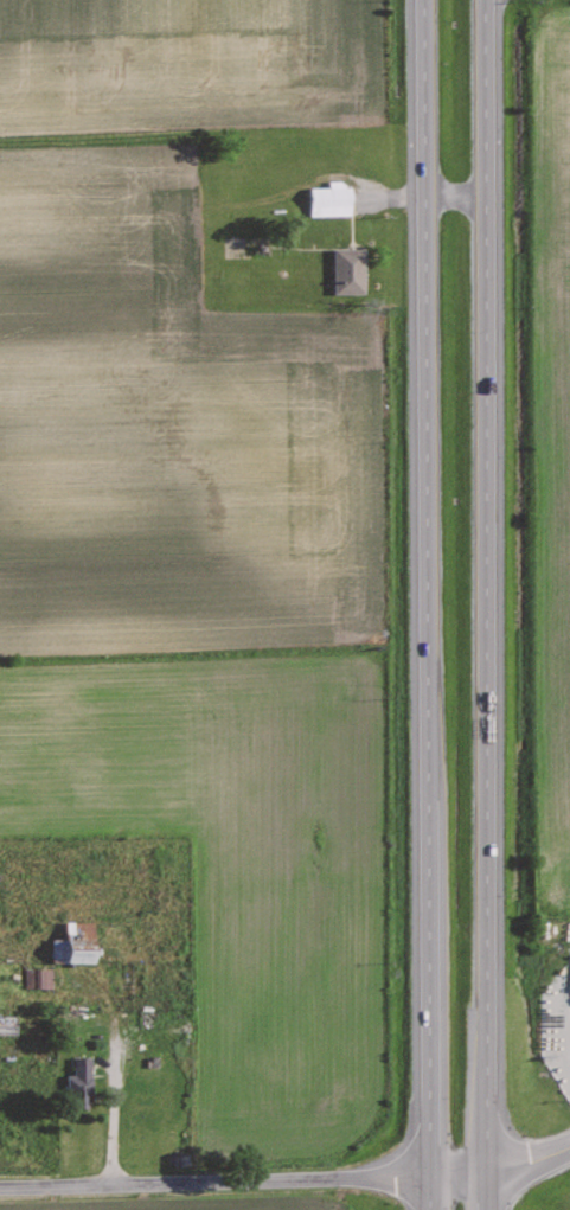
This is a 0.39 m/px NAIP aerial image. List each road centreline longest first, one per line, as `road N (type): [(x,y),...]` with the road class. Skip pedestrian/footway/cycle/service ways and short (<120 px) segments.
road 1 (trunk): [(422,0),(427,1209)]
road 2 (trunk): [(485,1209),(482,0)]
road 3 (secondary): [(427,1174),(0,1187)]
road 4 (tertiary): [(569,1146),(513,1166),(427,1174)]

